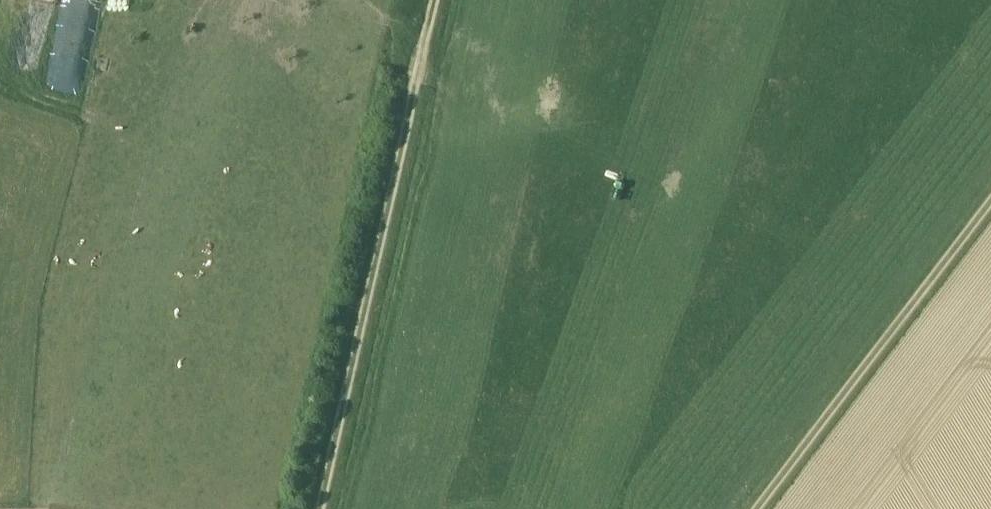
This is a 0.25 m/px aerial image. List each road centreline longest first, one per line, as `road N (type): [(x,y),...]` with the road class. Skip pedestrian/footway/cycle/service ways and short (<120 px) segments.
road 1 (track): [(322,508),(434,0)]
road 2 (track): [(757,508),(990,199)]

